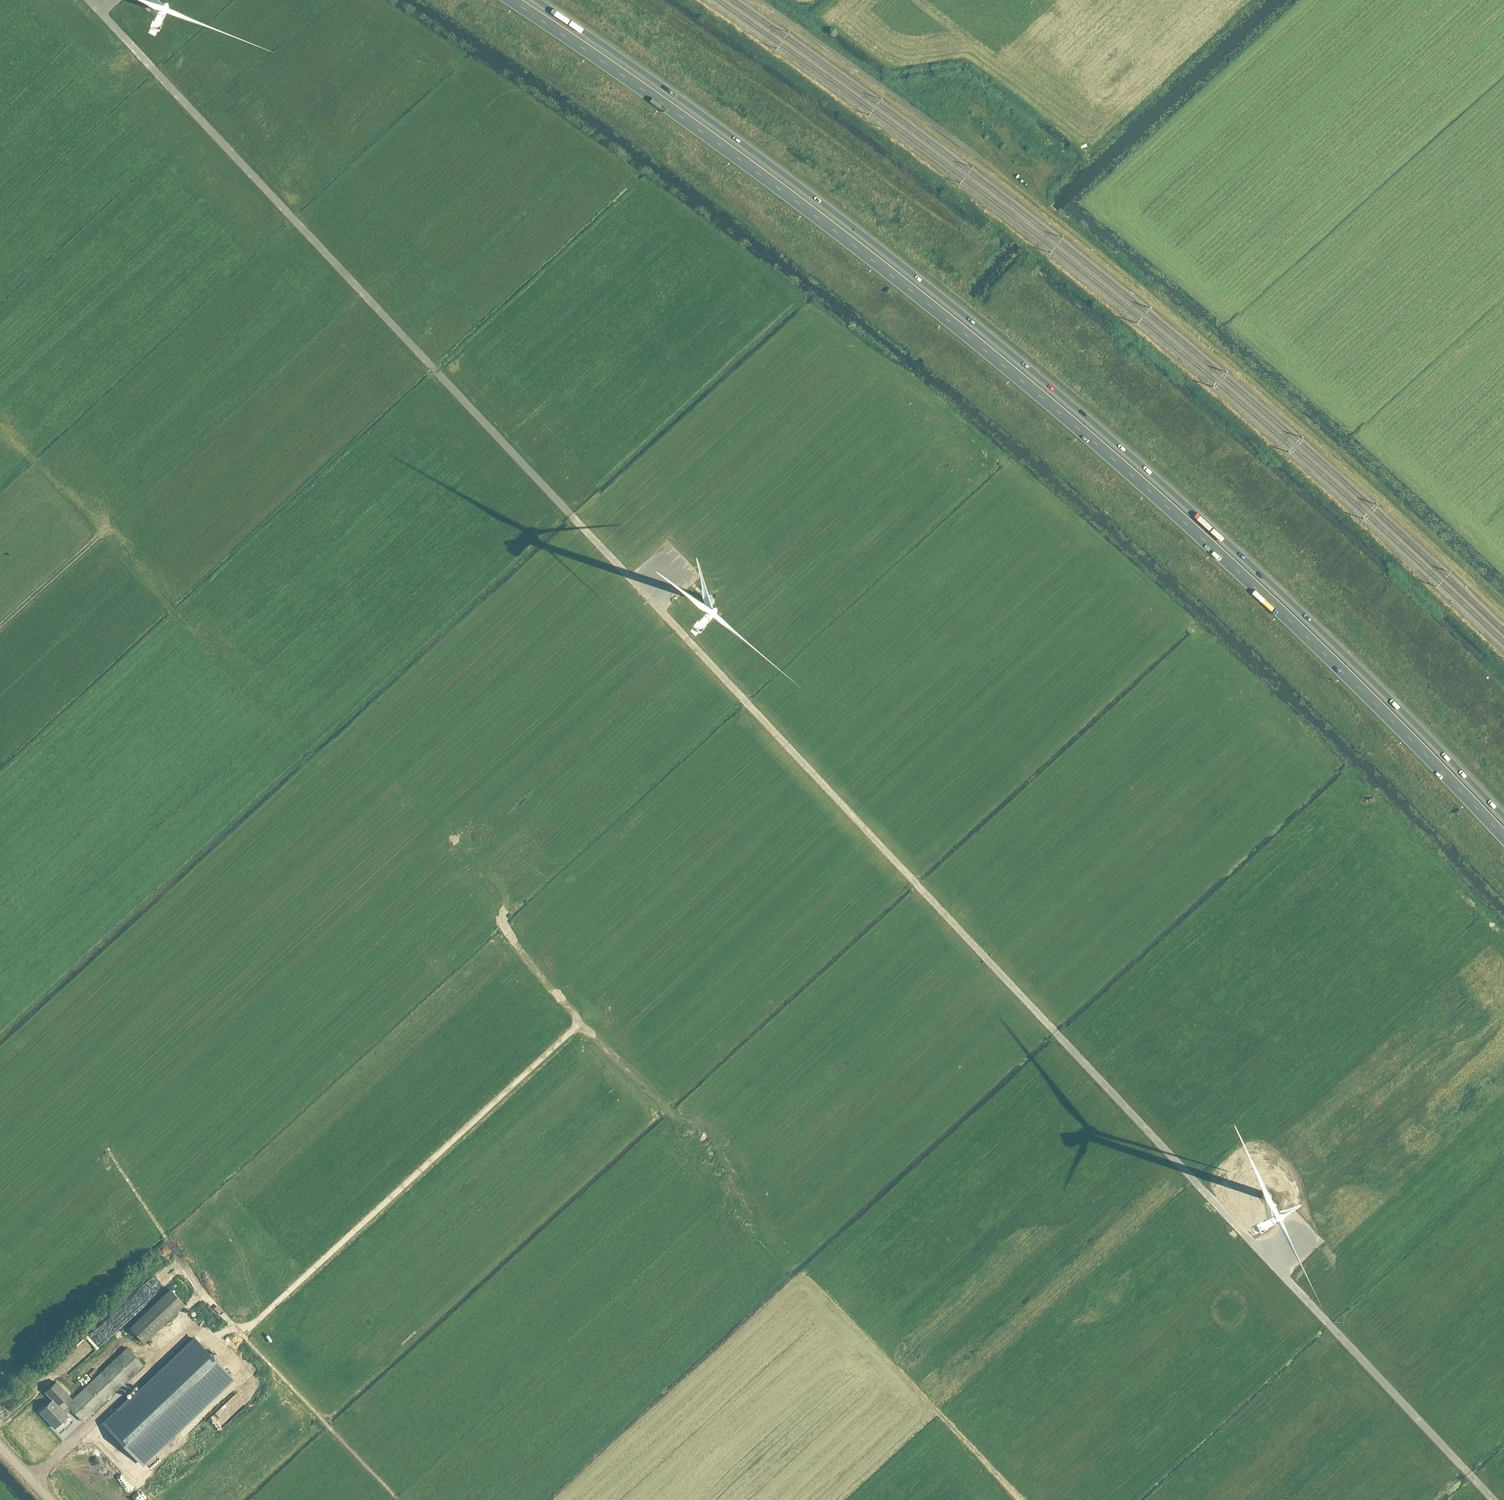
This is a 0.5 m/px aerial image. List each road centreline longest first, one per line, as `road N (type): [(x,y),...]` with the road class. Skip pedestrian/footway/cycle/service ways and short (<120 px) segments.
road 1 (trunk): [(509,0),(781,190),(1016,376),(1333,662),(1503,839)]
road 2 (trunk): [(1503,817),(1353,662),(1038,376),(709,119),(533,0)]

